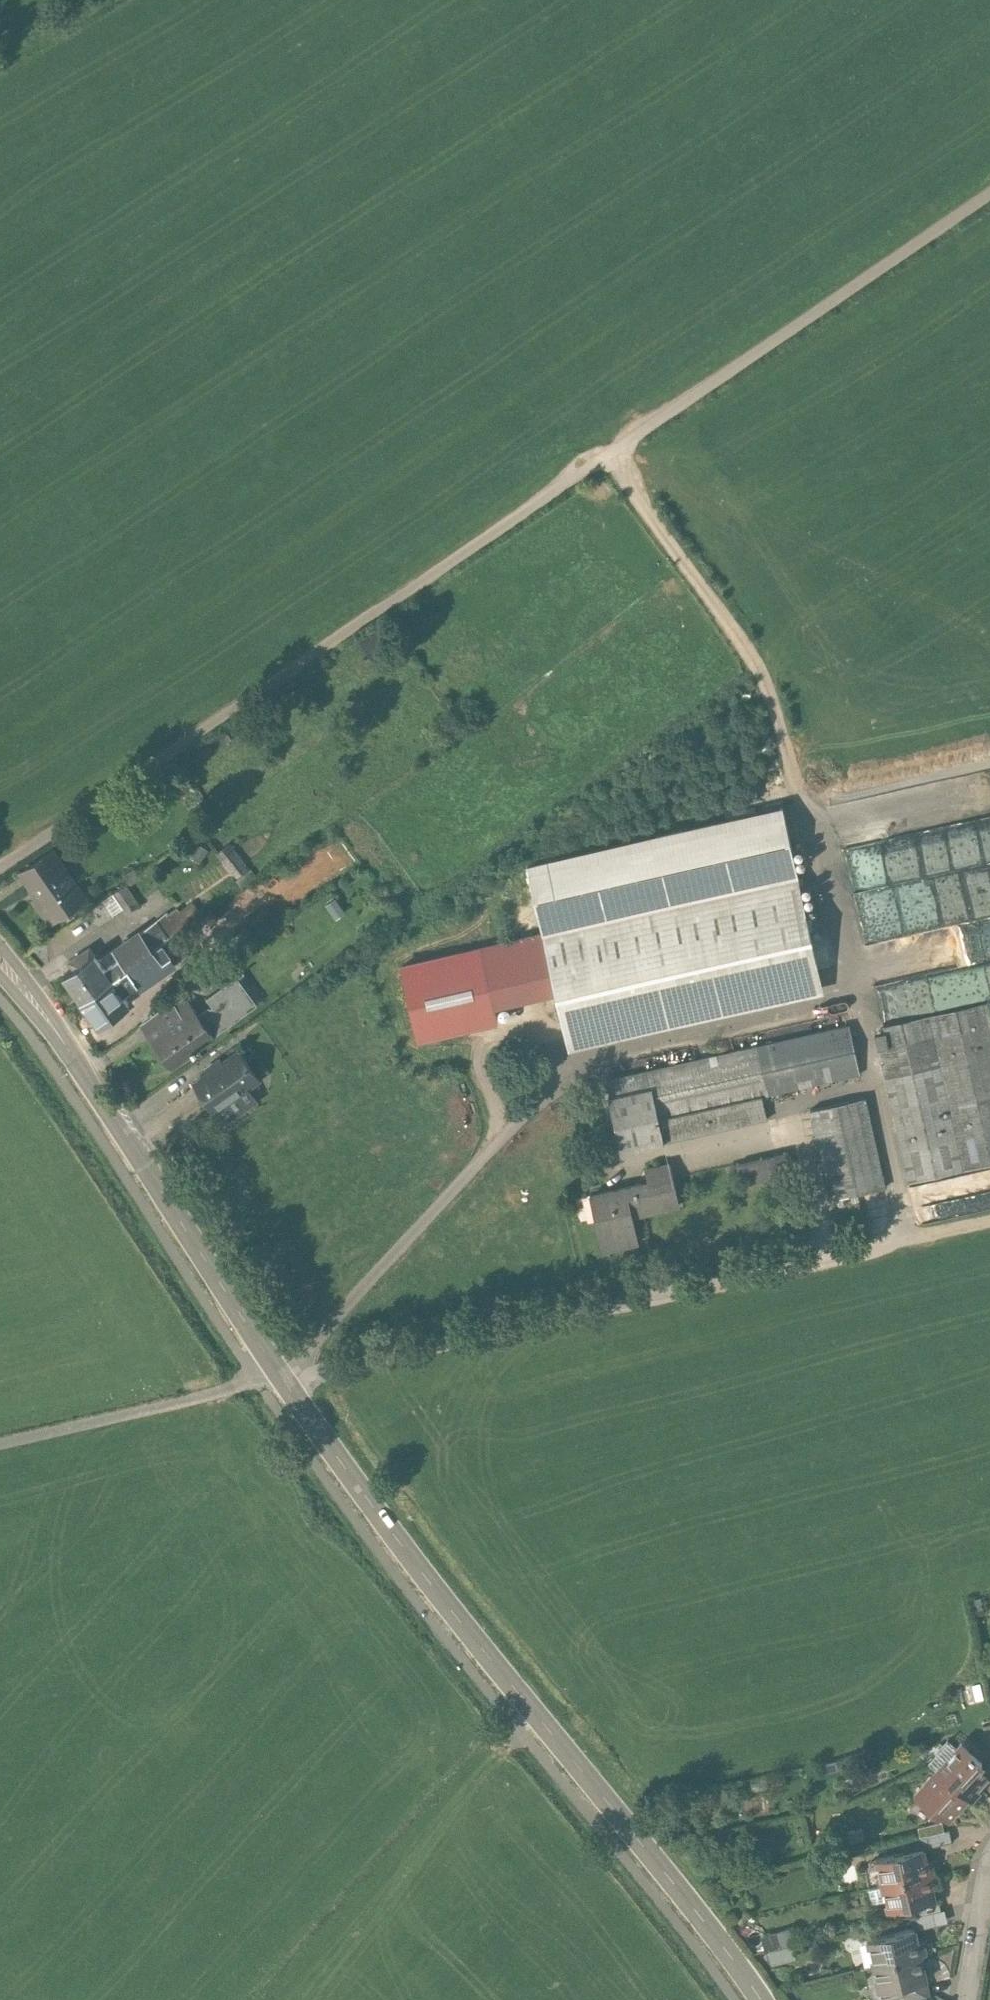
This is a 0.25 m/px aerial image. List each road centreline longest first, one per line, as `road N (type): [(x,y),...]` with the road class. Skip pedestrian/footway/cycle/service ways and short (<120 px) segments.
road 1 (tertiary): [(0,966),(70,1054),(389,1530),(760,1999)]
road 2 (track): [(989,193),(0,874)]
road 3 (track): [(989,1222),(281,1378)]
road 4 (track): [(800,796),(760,672),(607,456)]
road 5 (track): [(259,1383),(0,1443)]
road 6 (residential): [(989,1879),(972,1999)]

